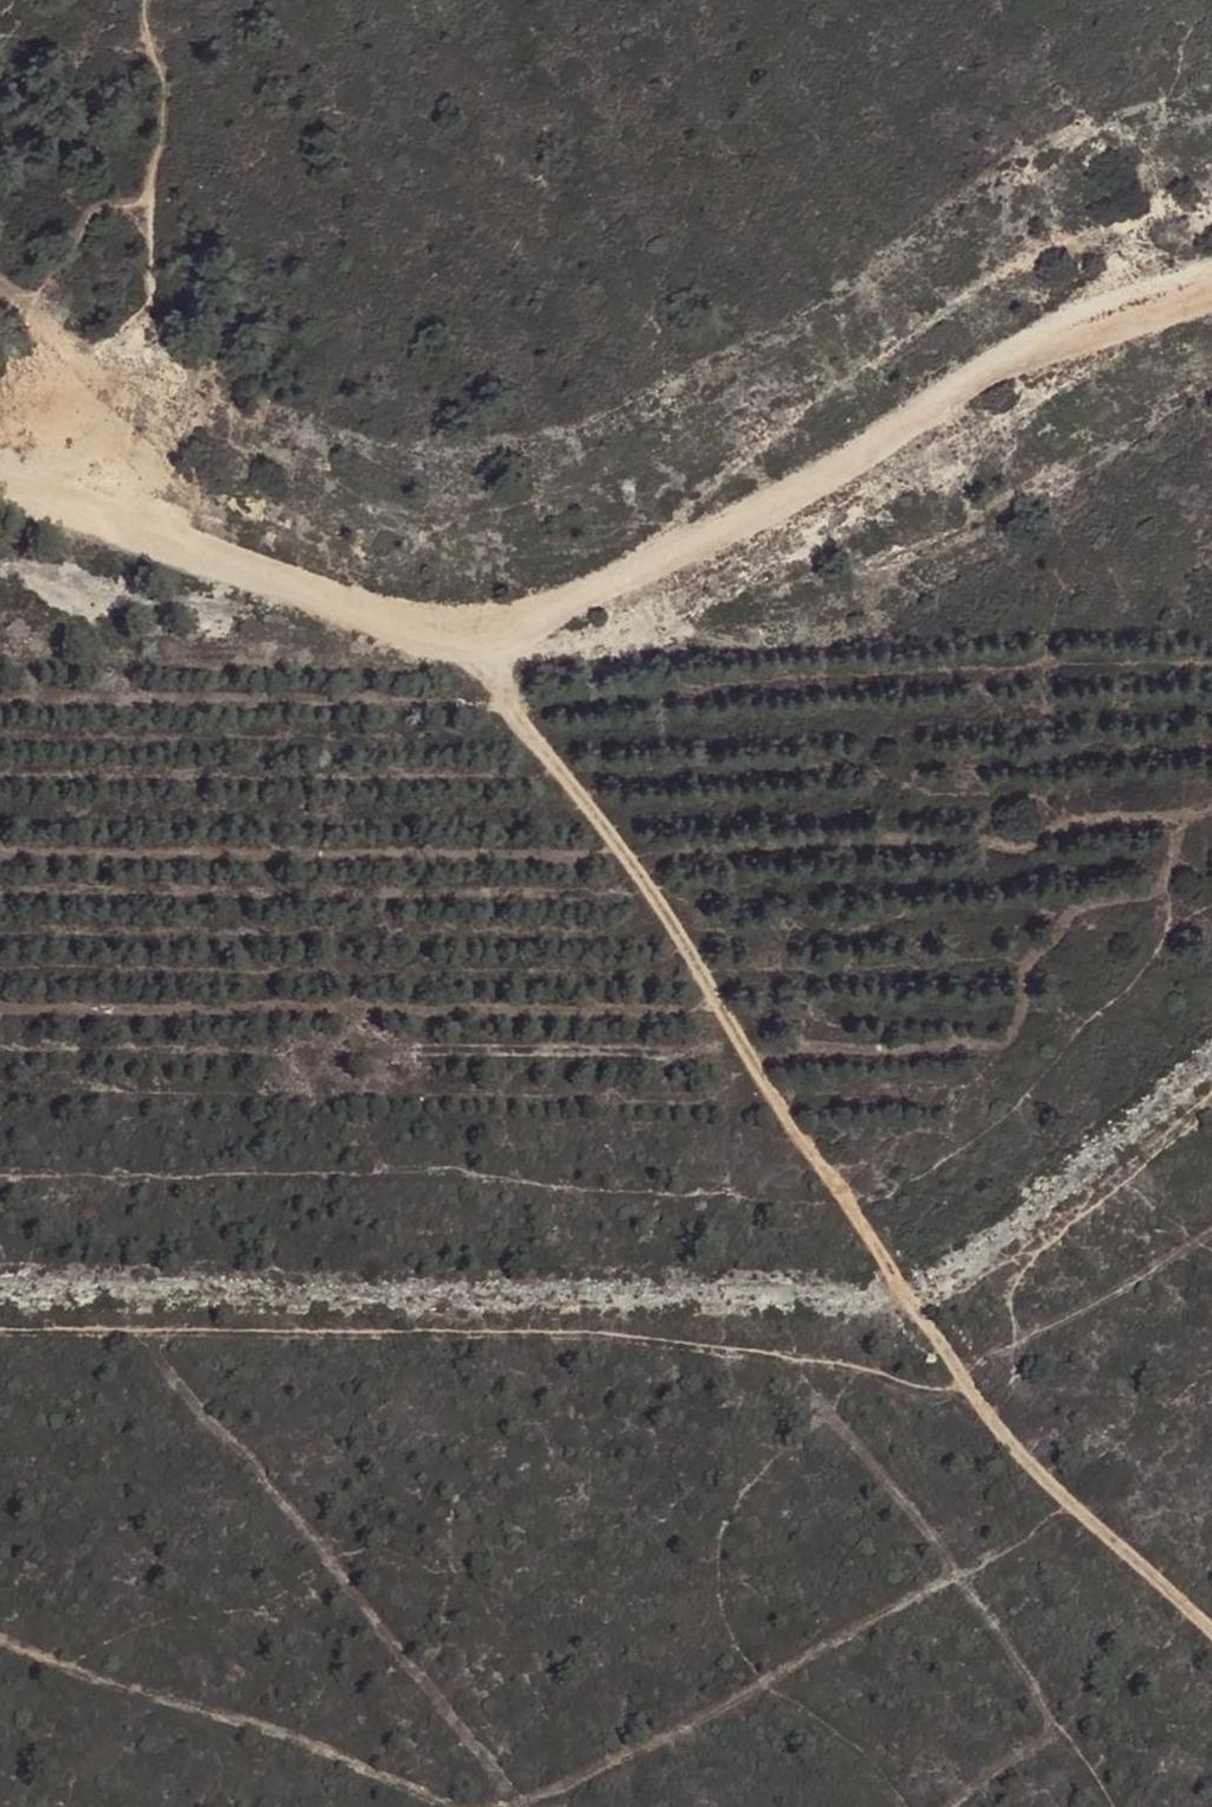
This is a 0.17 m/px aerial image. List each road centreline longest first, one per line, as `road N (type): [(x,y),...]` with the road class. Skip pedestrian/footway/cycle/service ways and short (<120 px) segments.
road 1 (track): [(0,495),(102,519),(383,612),(452,625),(556,599),(963,383),(1093,304),(1211,266)]

